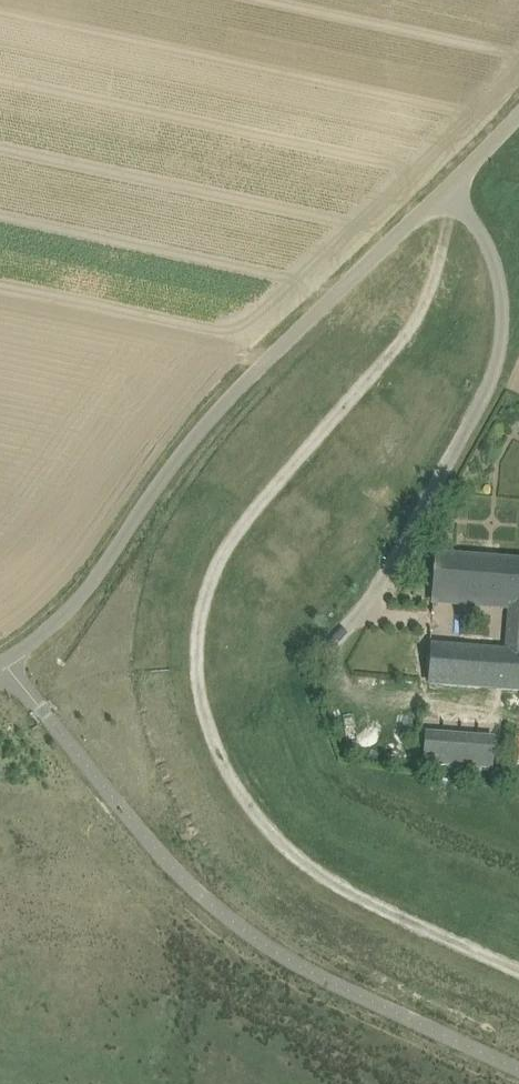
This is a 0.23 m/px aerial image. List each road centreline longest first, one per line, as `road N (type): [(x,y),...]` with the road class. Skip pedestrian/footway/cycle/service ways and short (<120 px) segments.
road 1 (unclassified): [(0,662),(82,595),(208,421),(446,186)]
road 2 (track): [(455,196),(418,317),(254,509),(219,564),(201,626),(198,696)]
road 3 (unclassified): [(446,186),(497,265),(501,355),(376,597),(316,652)]

